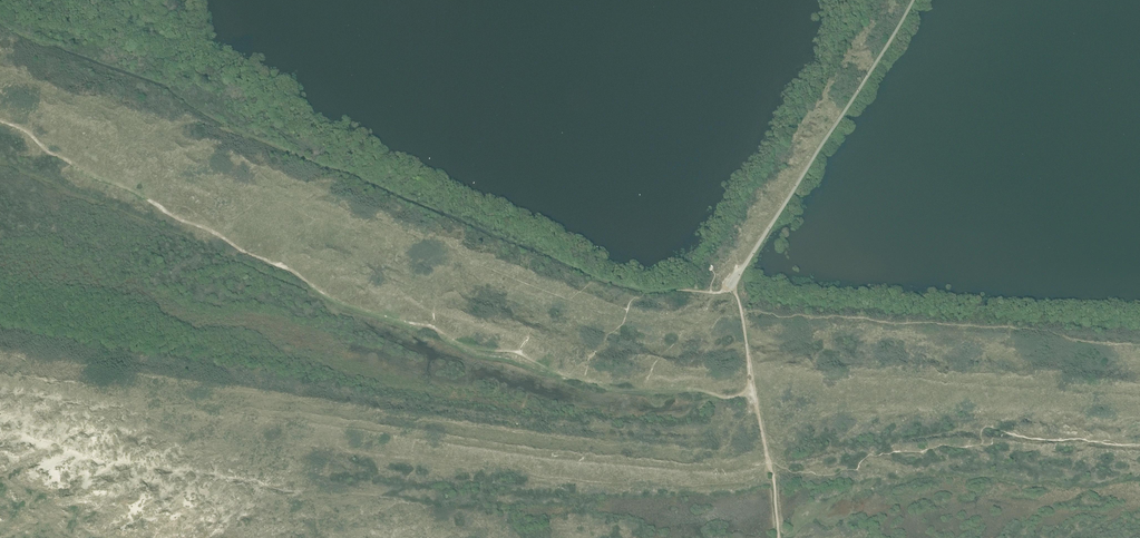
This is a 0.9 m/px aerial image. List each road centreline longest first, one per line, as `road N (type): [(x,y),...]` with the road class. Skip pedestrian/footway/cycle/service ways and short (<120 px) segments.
road 1 (track): [(0,125),(335,303),(606,388),(754,395)]
road 2 (track): [(729,288),(914,0)]

